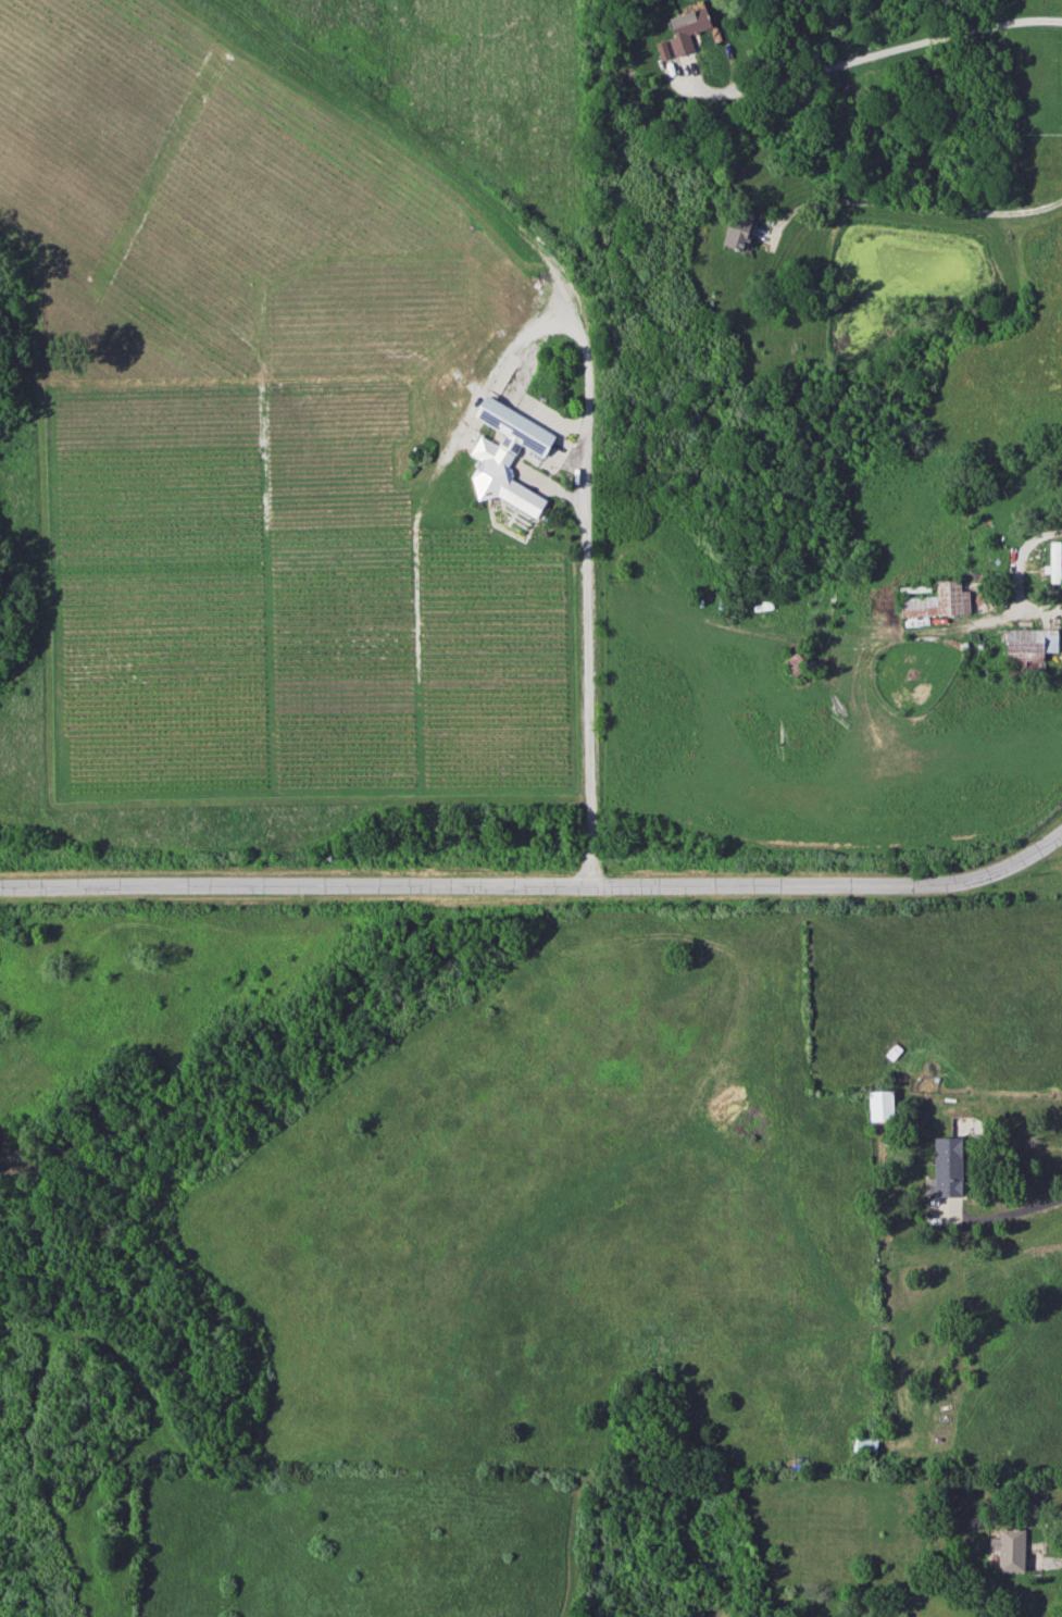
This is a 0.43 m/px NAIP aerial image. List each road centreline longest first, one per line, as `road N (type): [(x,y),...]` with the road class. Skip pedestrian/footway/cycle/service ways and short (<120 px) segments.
road 1 (residential): [(0,886),(960,888),(1020,870),(1061,837)]

